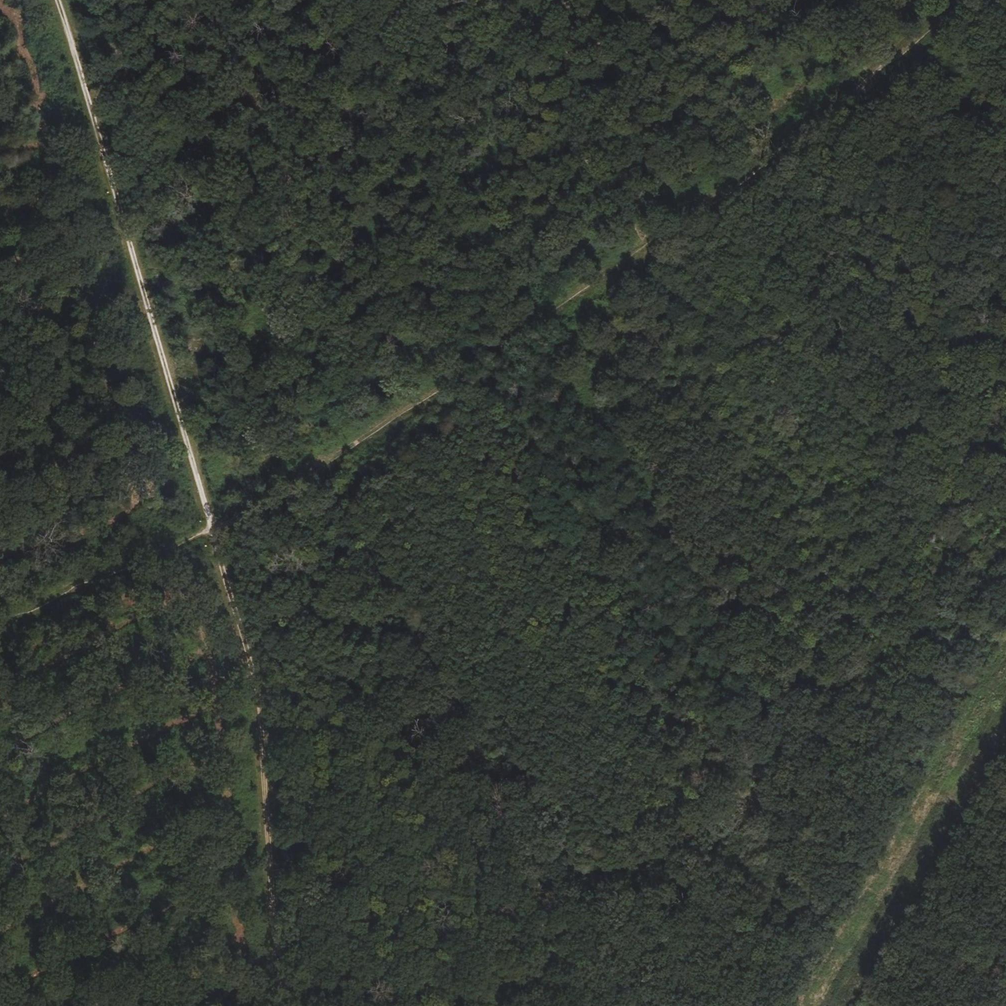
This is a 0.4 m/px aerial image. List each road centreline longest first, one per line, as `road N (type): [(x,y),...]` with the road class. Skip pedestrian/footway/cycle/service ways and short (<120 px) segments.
road 1 (track): [(0,631),(215,539),(644,243)]
road 2 (track): [(644,243),(729,189),(960,0)]
road 3 (track): [(644,243),(479,0)]

